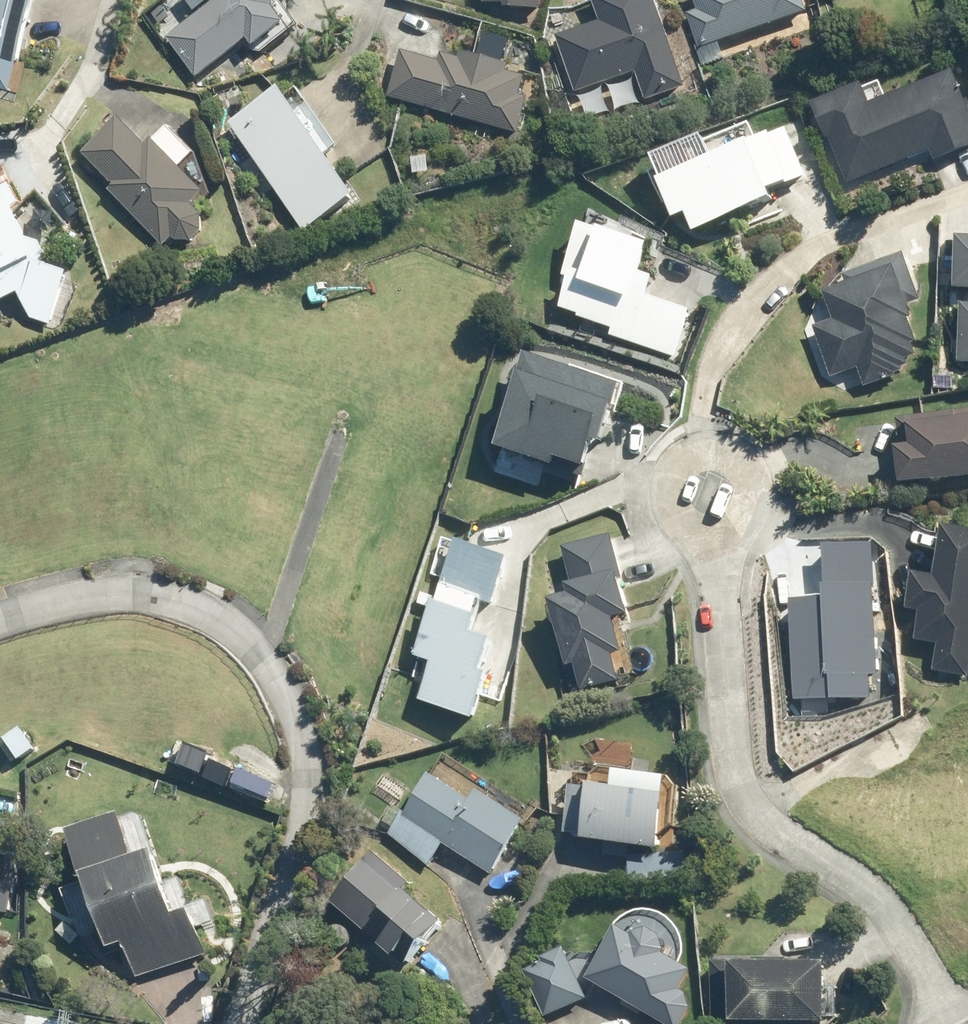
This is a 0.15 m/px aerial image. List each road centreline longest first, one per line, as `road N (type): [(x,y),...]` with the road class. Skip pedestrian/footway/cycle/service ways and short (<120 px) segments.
road 1 (residential): [(229,1023),(322,807),(310,722),(269,644),(209,608),(136,586),(0,624)]
road 2 (residential): [(726,502),(747,743),(768,806),(878,897),(906,937),(943,1023)]

